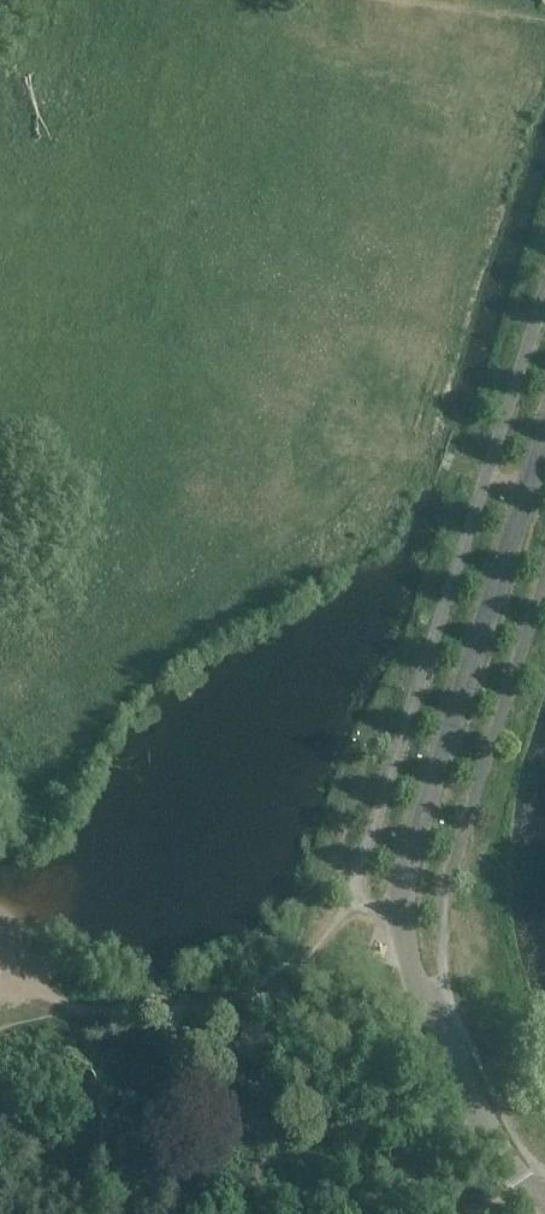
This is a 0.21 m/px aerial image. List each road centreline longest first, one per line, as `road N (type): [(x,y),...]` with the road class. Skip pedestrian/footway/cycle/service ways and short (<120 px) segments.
road 1 (unclassified): [(544,1202),(499,1146),(417,994),(397,918),(405,850),(544,426)]

